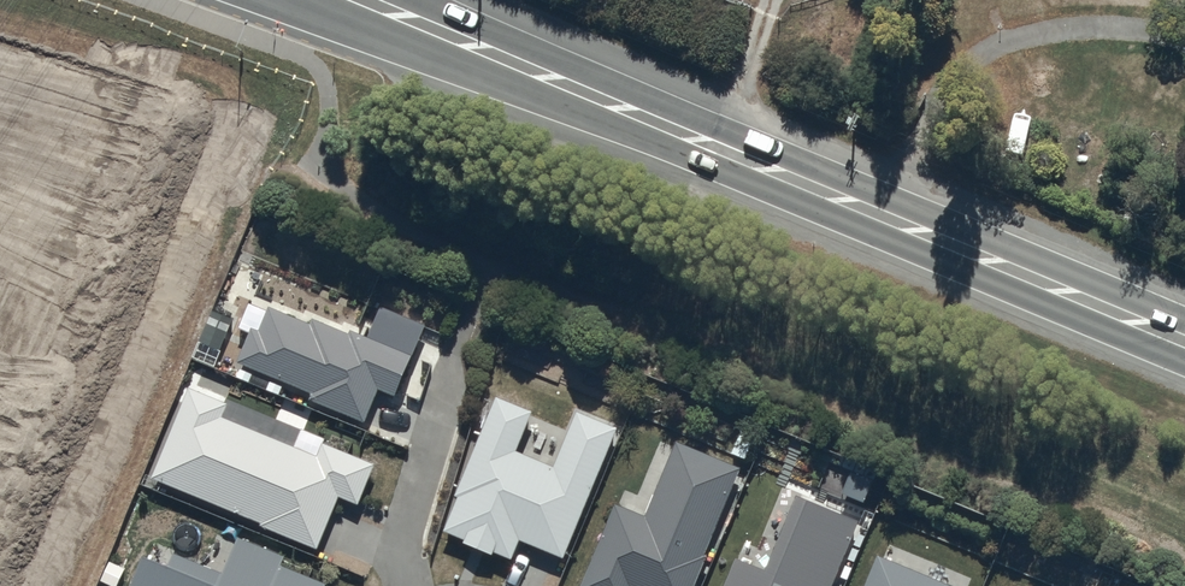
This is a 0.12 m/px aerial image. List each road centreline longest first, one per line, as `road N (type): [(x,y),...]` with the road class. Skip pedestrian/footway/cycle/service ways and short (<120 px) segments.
road 1 (trunk): [(948,246),(292,0)]
road 2 (trunk): [(418,0),(948,246)]
road 3 (trunk): [(1184,344),(948,246)]

